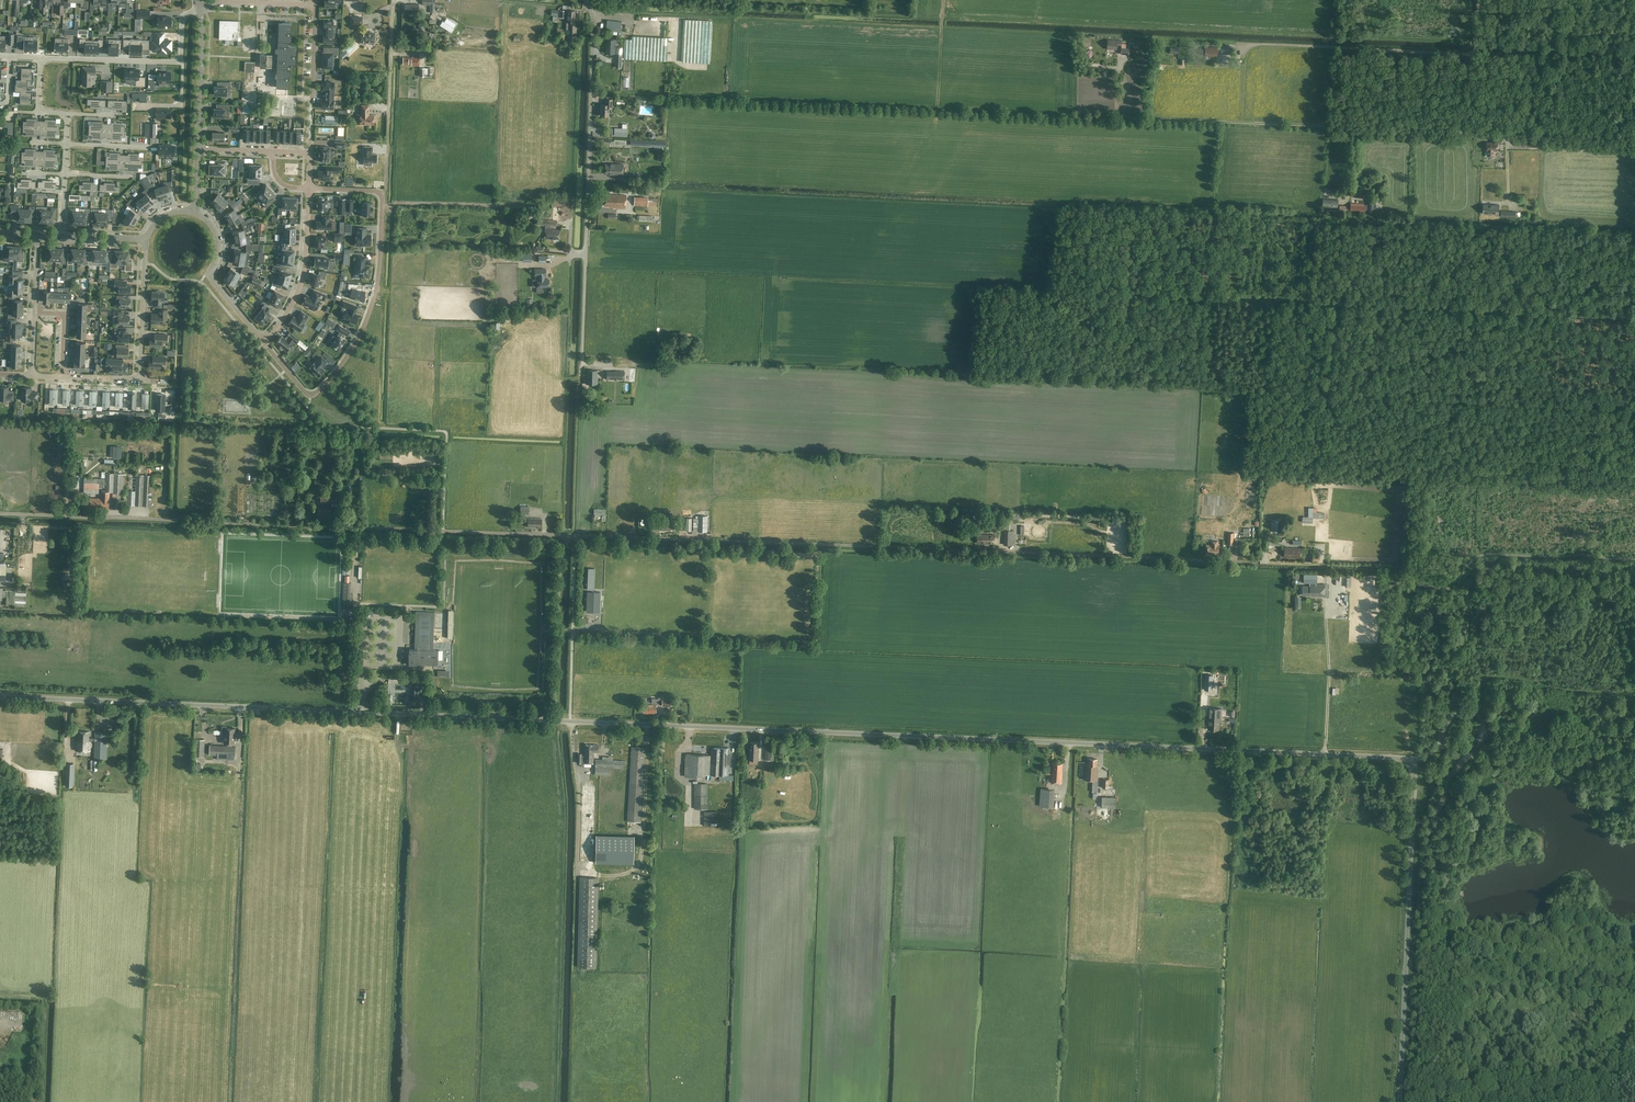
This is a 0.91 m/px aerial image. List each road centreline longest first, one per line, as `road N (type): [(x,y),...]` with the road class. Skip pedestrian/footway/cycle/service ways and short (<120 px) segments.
road 1 (unclassified): [(1399,1101),(1414,778),(1401,758),(0,696)]
road 2 (track): [(1474,133),(591,92)]
road 3 (track): [(1258,563),(575,536)]
road 4 (track): [(443,531),(0,515)]
road 5 (unclassified): [(583,362),(593,25),(585,0)]
road 6 (residential): [(262,341),(307,394),(336,373),(376,291),(381,194)]
road 7 (track): [(1476,54),(1249,43)]
road 8 (unclassified): [(381,194),(394,0)]
road 9 (residential): [(309,188),(299,293),(262,341)]
road 10 (track): [(1634,141),(1474,133)]
road 11 (residential): [(262,341),(208,273),(218,239),(194,212)]
road 12 (residential): [(139,381),(146,239)]
road 13 (residential): [(198,148),(197,9)]
road 14 (residential): [(180,58),(41,58)]
road 15 (track): [(575,536),(443,531)]

